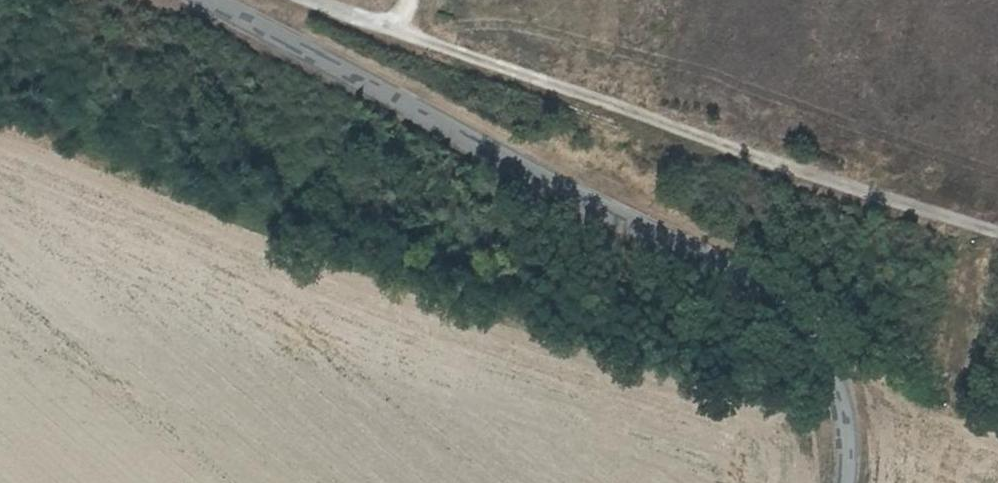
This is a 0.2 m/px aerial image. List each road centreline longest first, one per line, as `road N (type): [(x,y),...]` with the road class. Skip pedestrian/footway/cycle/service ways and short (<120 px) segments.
road 1 (unclassified): [(200,0),(414,113),(766,279),(816,332),(850,427),(840,482)]
road 2 (track): [(326,0),(997,241)]

